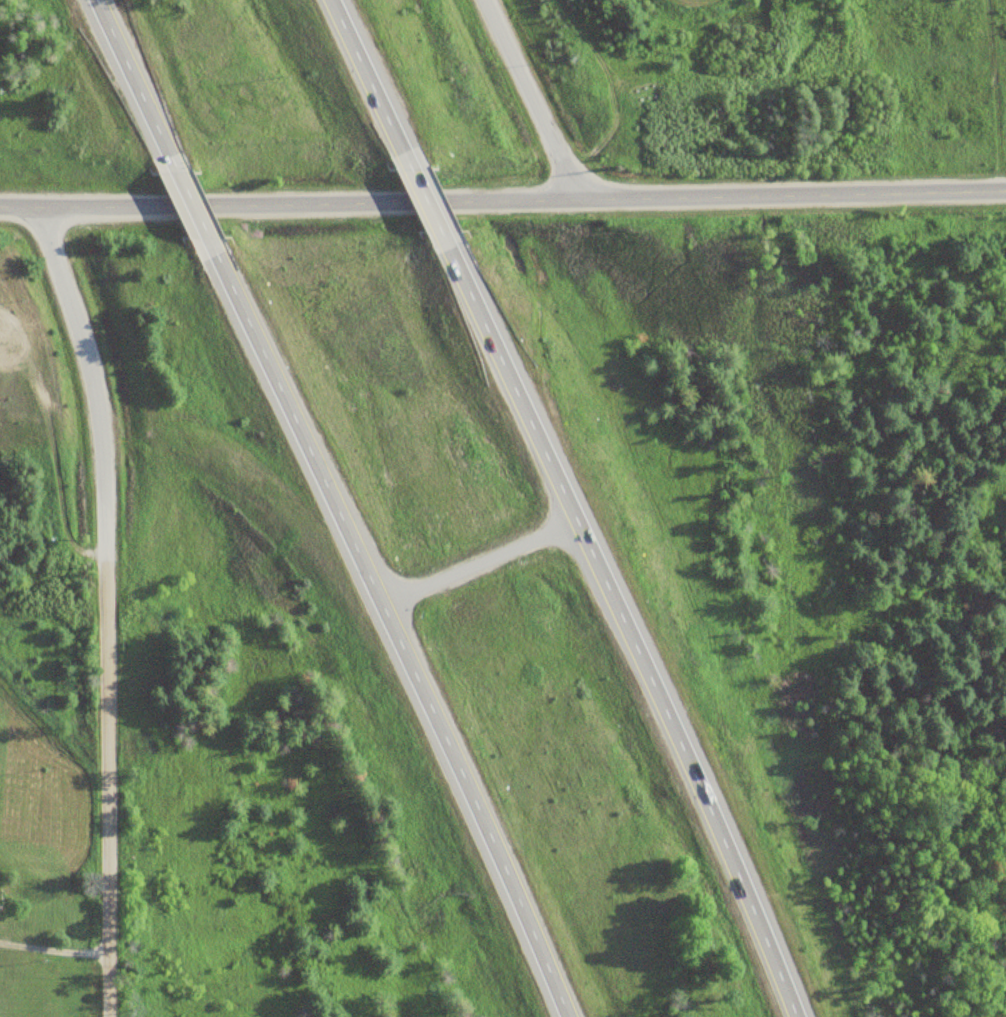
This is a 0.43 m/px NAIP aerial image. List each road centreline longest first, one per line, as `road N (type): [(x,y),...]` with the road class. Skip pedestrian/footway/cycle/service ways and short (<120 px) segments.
road 1 (residential): [(0,209),(1005,194)]
road 2 (motorway): [(803,1016),(697,764),(450,230)]
road 3 (motorway): [(214,240),(570,1016)]
road 4 (residential): [(109,1016),(107,575)]
road 5 (residential): [(107,575),(92,380),(42,210)]
road 6 (residential): [(577,201),(490,0)]
road 7 (motorway): [(108,0),(179,172)]
road 8 (motorway): [(419,163),(342,0)]

